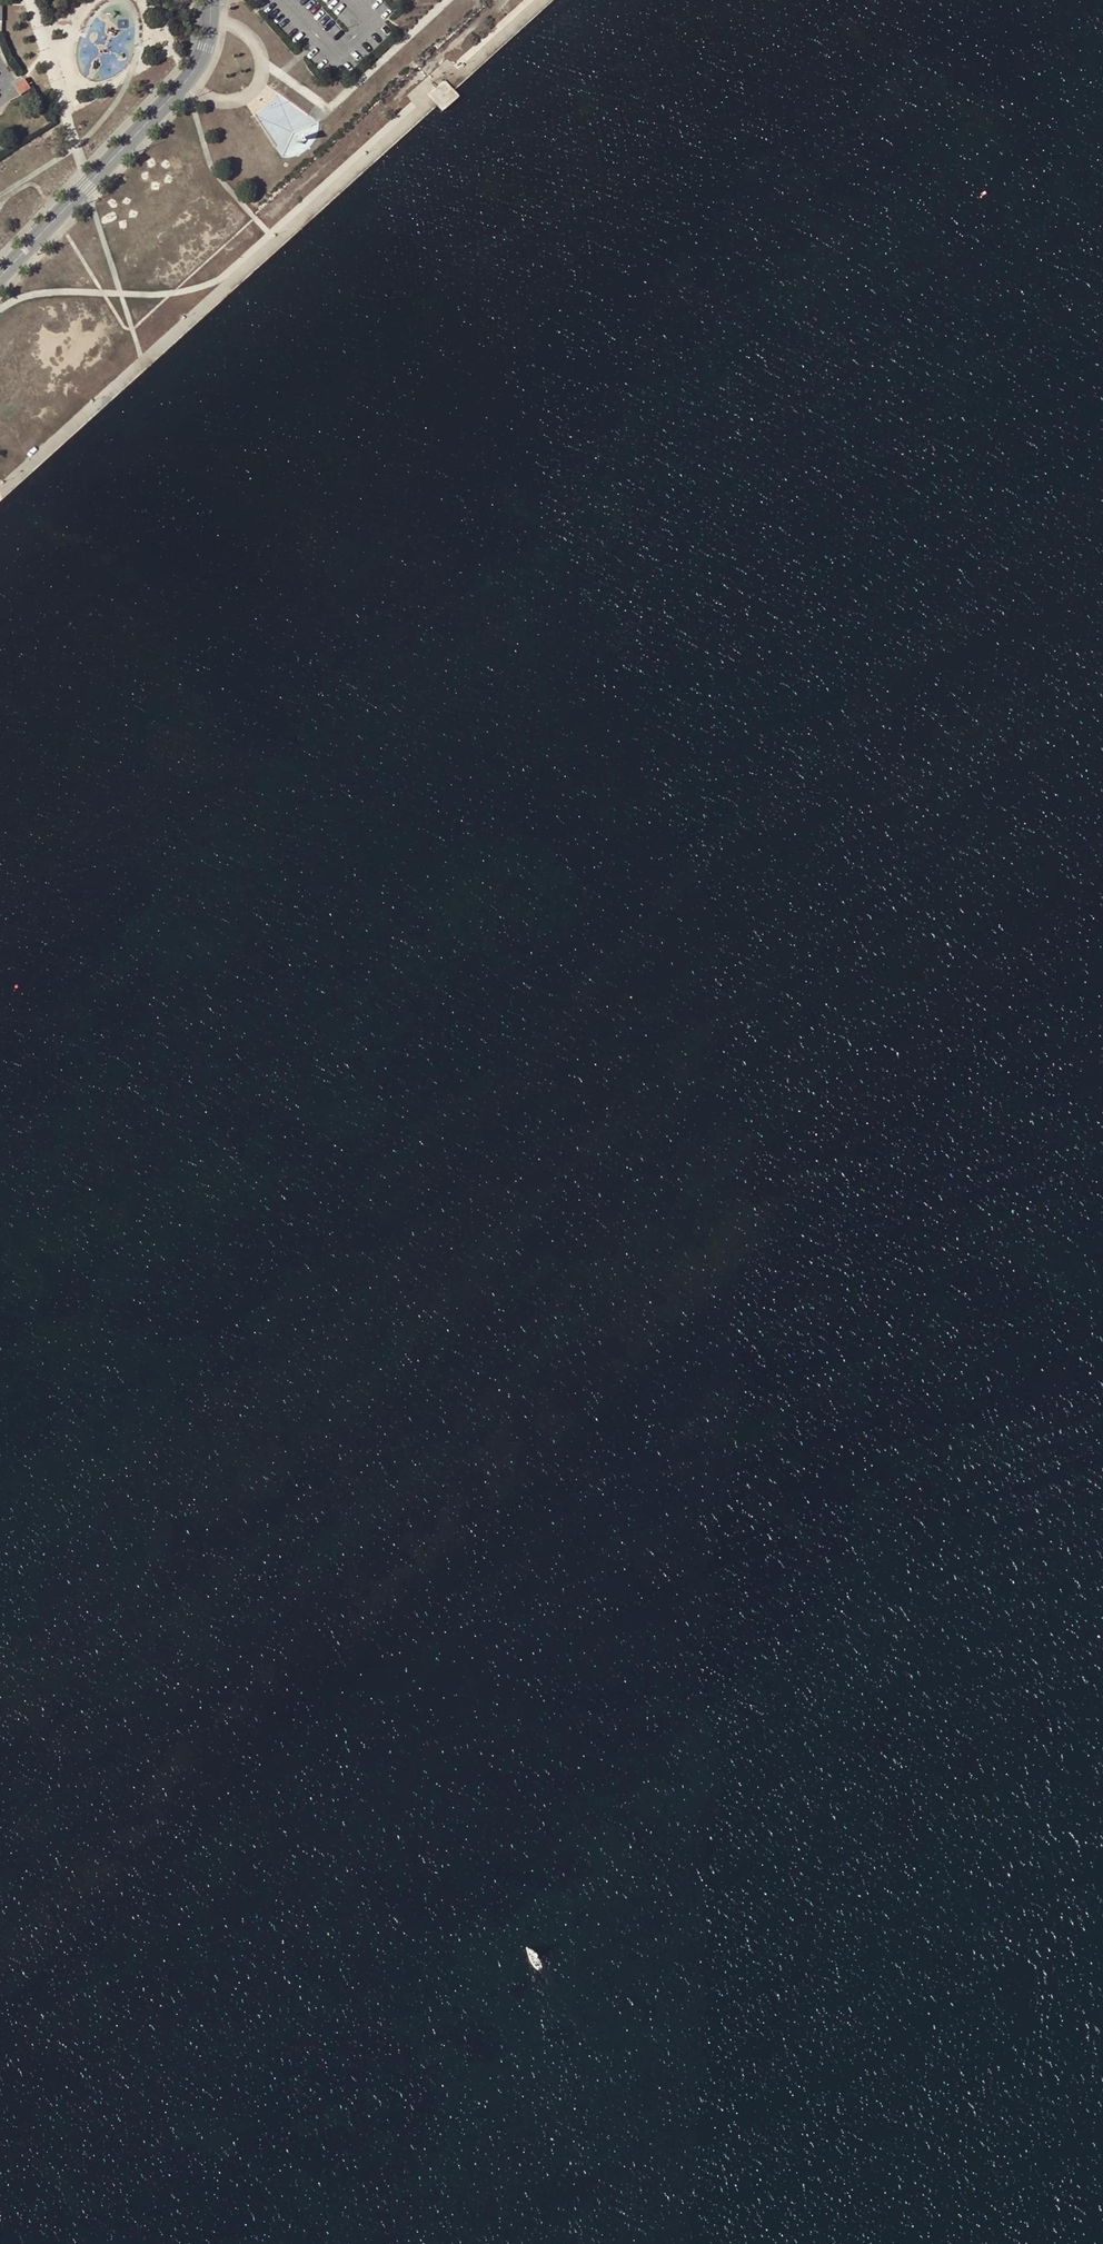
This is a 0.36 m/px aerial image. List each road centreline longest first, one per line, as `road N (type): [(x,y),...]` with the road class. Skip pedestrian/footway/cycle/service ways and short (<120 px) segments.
road 1 (tertiary): [(0,275),(192,70),(207,38),(209,0)]

